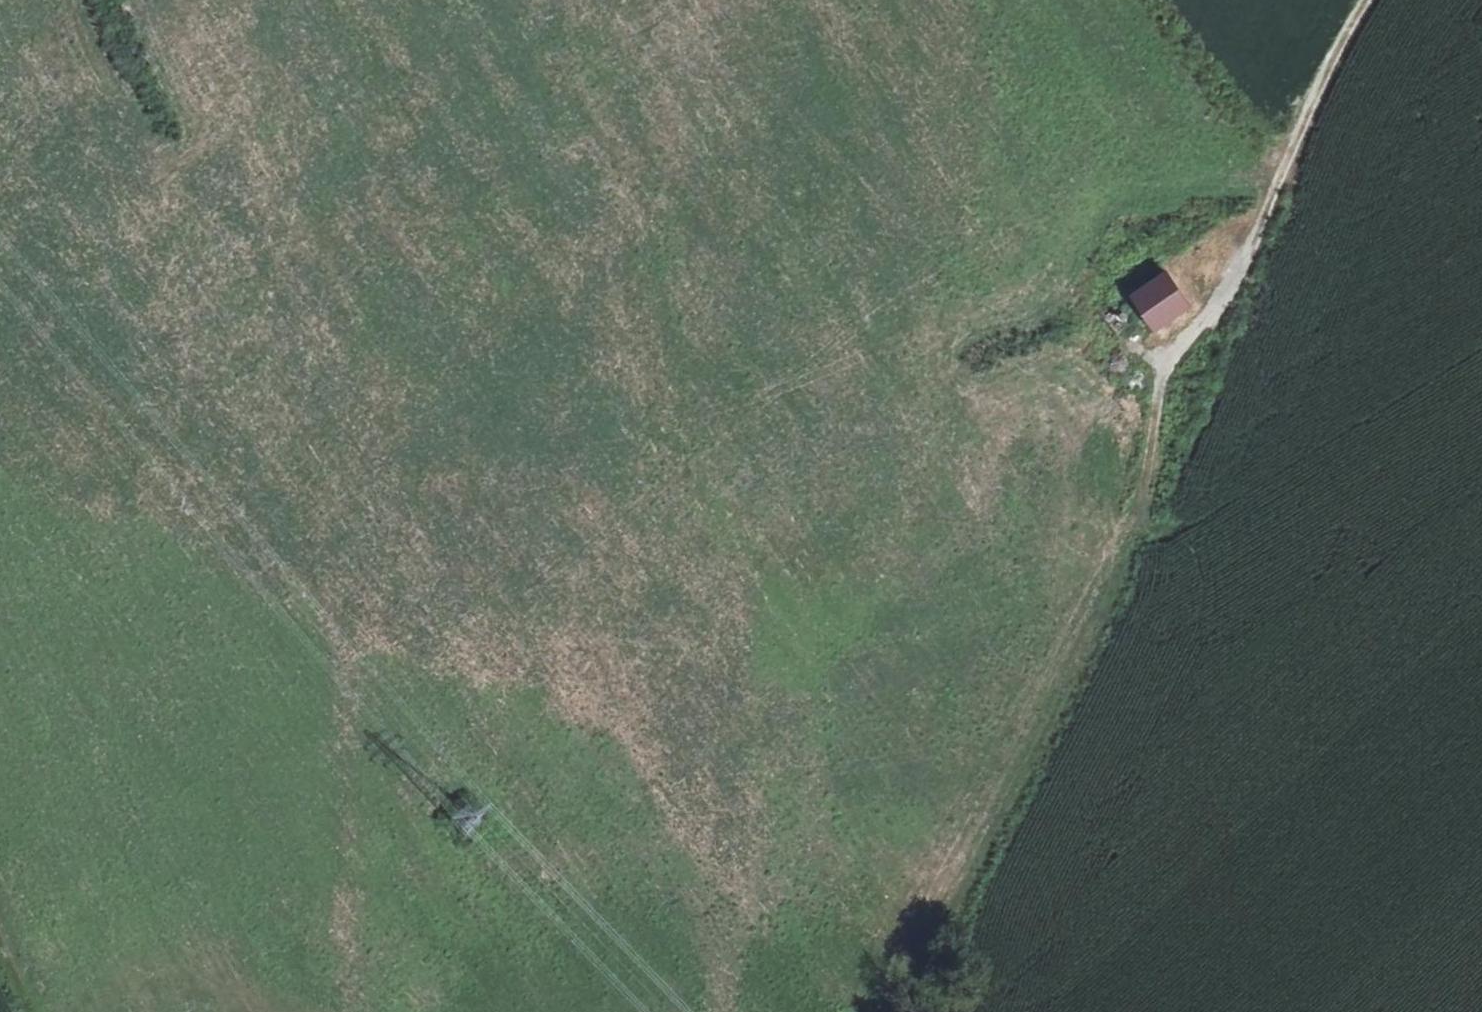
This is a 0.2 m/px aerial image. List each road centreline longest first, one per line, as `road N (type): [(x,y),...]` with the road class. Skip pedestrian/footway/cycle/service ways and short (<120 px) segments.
road 1 (track): [(1364,0),(1230,293),(1168,361),(1153,398),(1153,524),(1175,573),(1166,603),(1020,866),(1010,963),(991,1011)]

